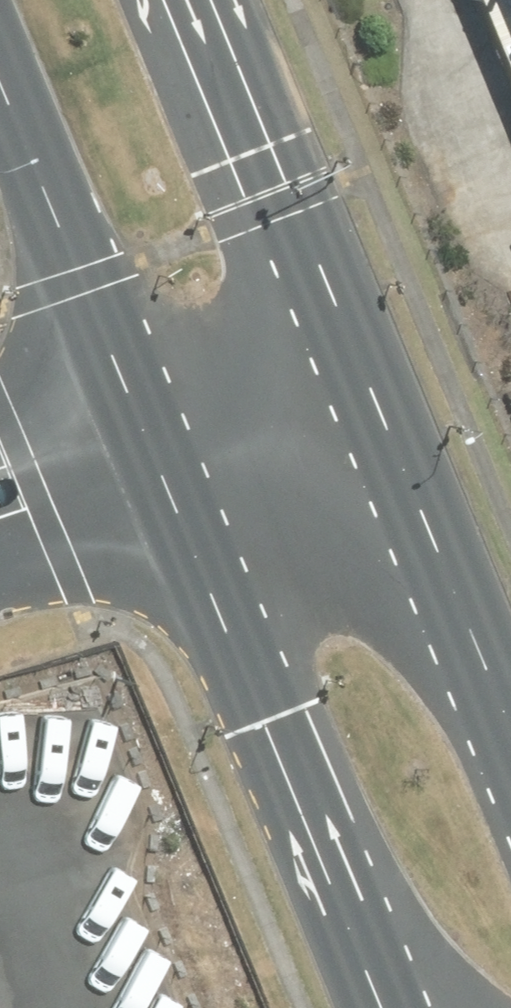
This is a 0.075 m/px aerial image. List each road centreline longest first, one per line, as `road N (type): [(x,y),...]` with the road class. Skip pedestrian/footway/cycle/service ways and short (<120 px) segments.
road 1 (primary): [(329,887),(152,470)]
road 2 (primary): [(223,0),(383,399)]
road 3 (primary): [(152,470),(0,94)]
road 4 (primary): [(383,399),(510,713)]
road 5 (unclassified): [(152,470),(383,399)]
road 6 (primary): [(464,1007),(329,887)]
road 7 (unclassified): [(0,518),(152,470)]
road 8 (primary): [(377,1007),(329,887)]

